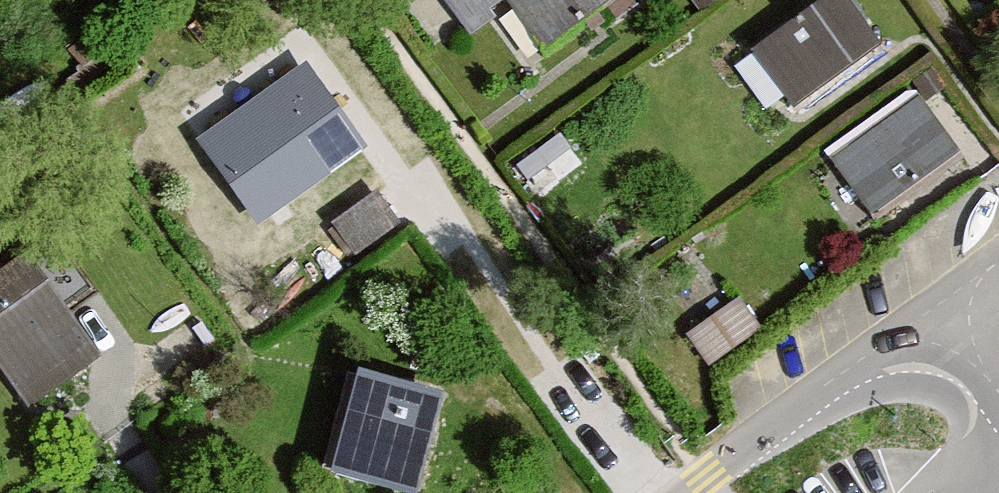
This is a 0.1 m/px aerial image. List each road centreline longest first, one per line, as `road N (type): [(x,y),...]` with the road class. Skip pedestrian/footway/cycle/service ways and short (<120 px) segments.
road 1 (residential): [(781,426),(942,305)]

